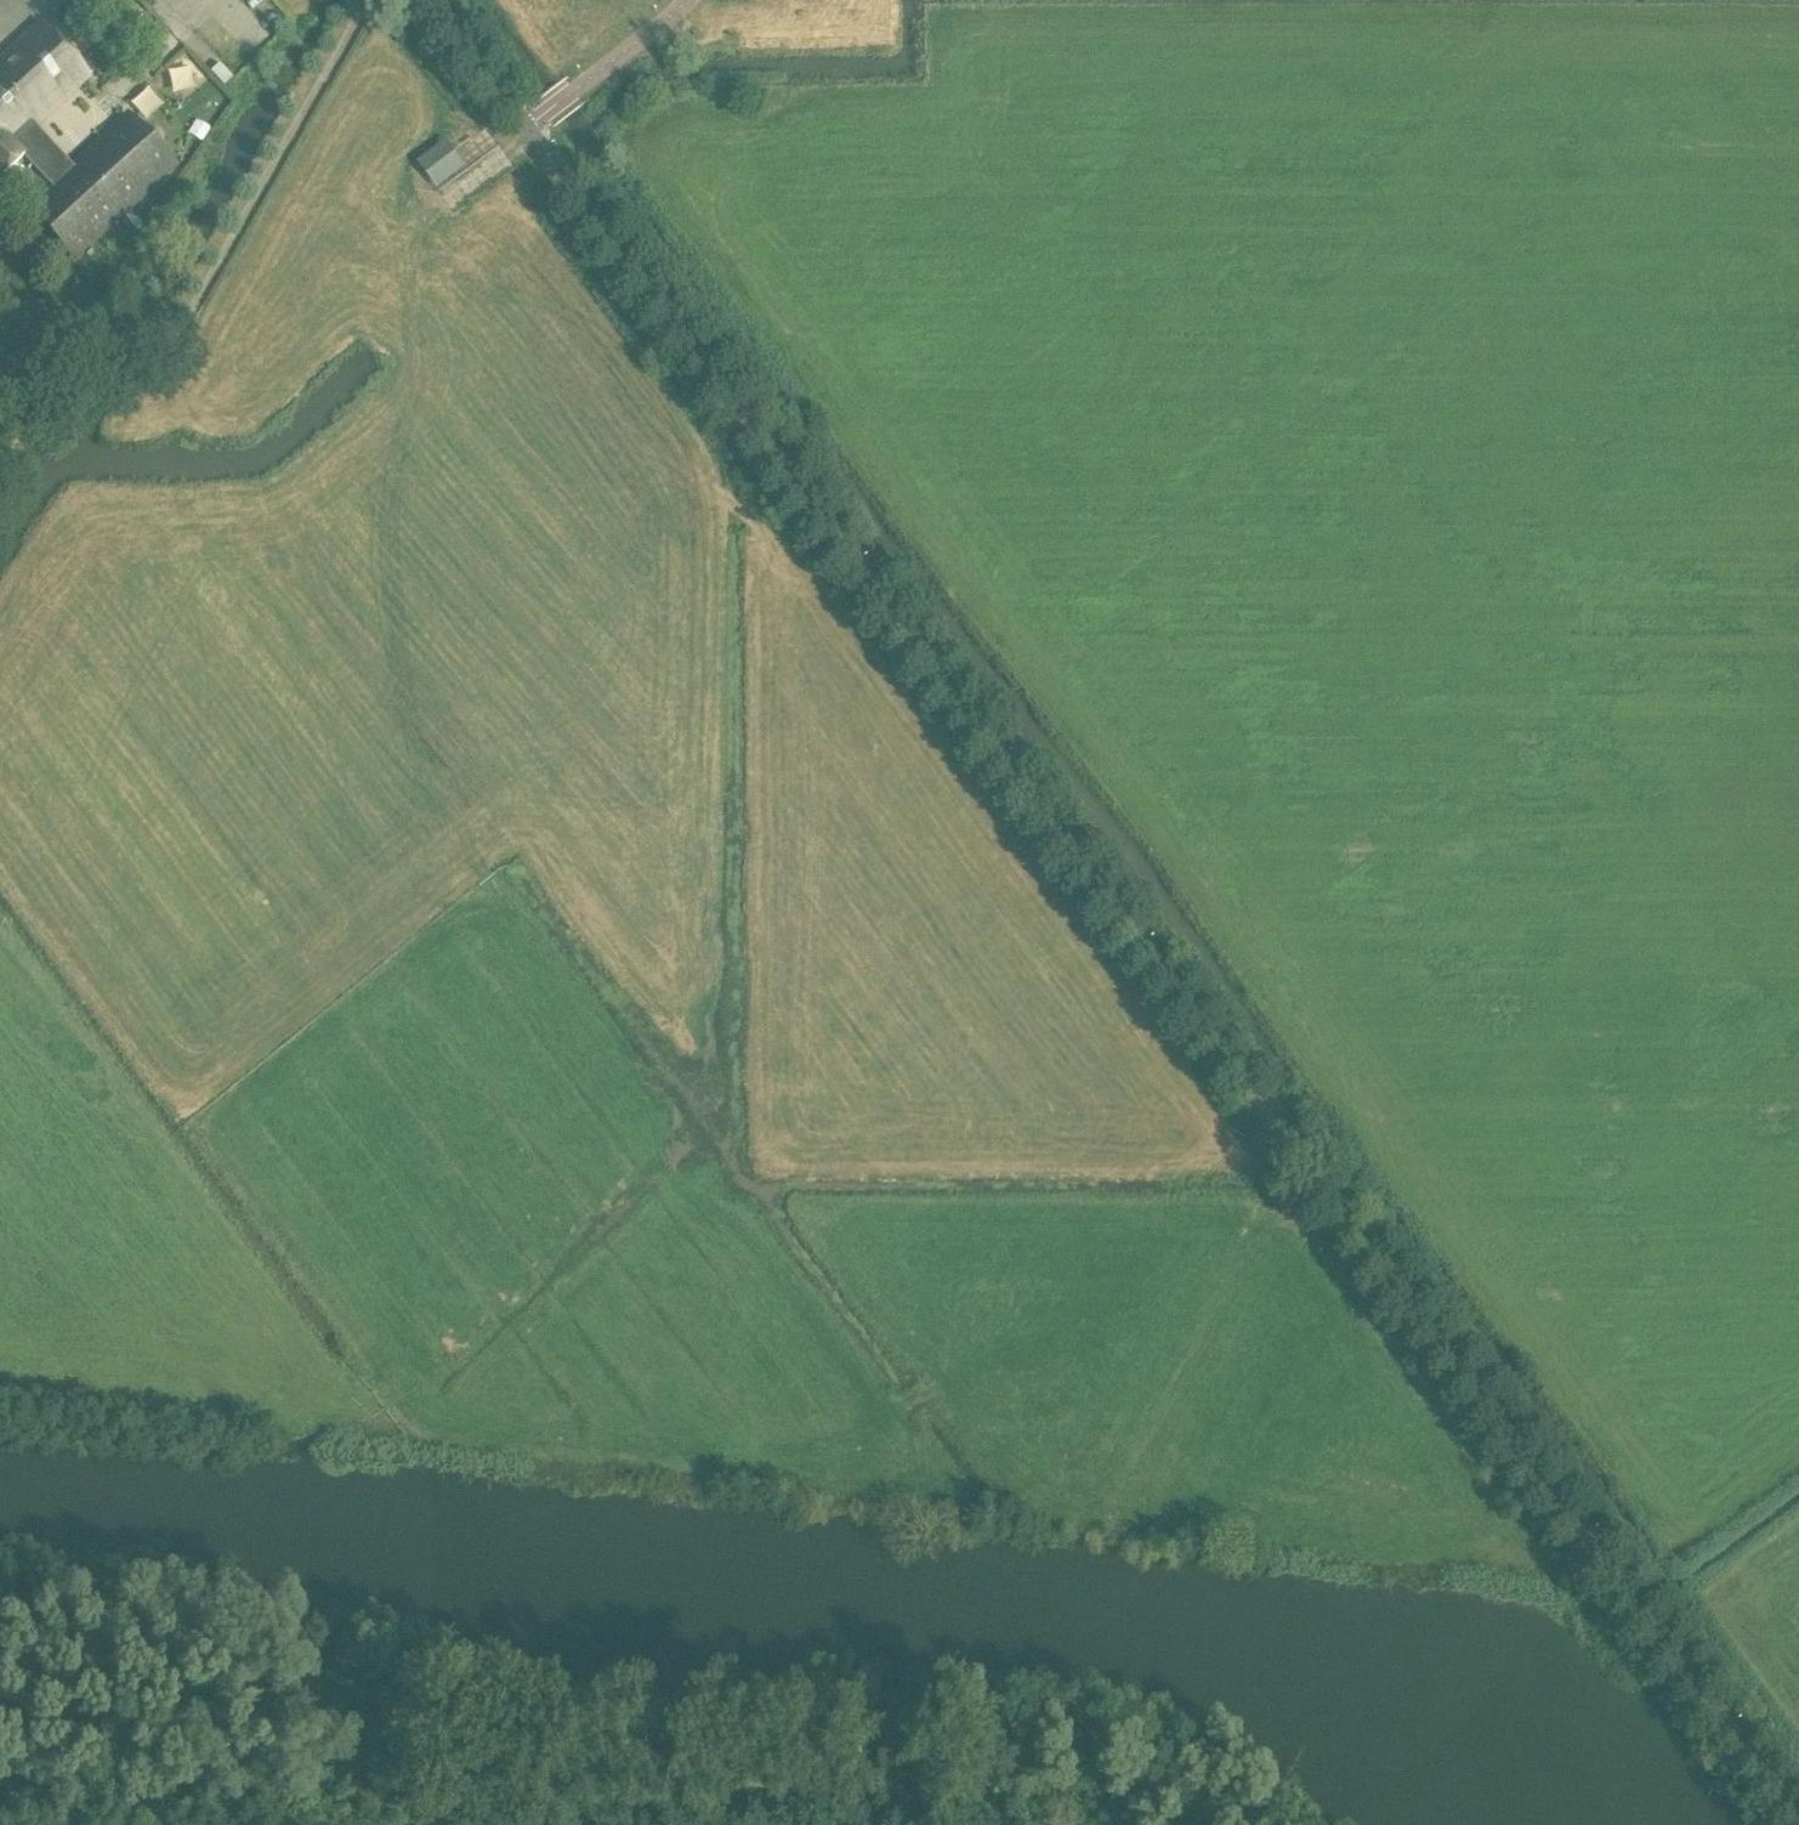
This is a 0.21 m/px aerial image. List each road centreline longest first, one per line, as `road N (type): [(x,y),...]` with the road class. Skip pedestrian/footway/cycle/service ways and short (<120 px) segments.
road 1 (unclassified): [(1798,1818),(433,0)]
road 2 (track): [(1100,1824),(985,1808),(909,1816),(822,1787),(678,1786),(603,1817),(564,1818),(499,1796),(397,1784)]
road 3 (track): [(1133,1298),(1328,1188)]

